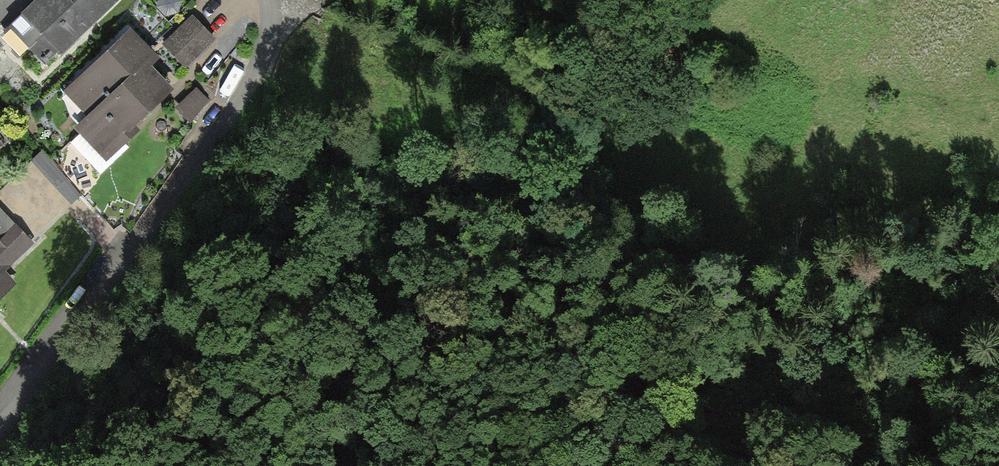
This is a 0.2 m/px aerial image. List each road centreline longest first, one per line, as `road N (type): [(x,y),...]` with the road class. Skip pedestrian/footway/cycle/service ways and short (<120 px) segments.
road 1 (residential): [(271,0),(273,34),(253,82),(0,433)]
road 2 (track): [(610,465),(626,439),(670,416),(889,392)]

